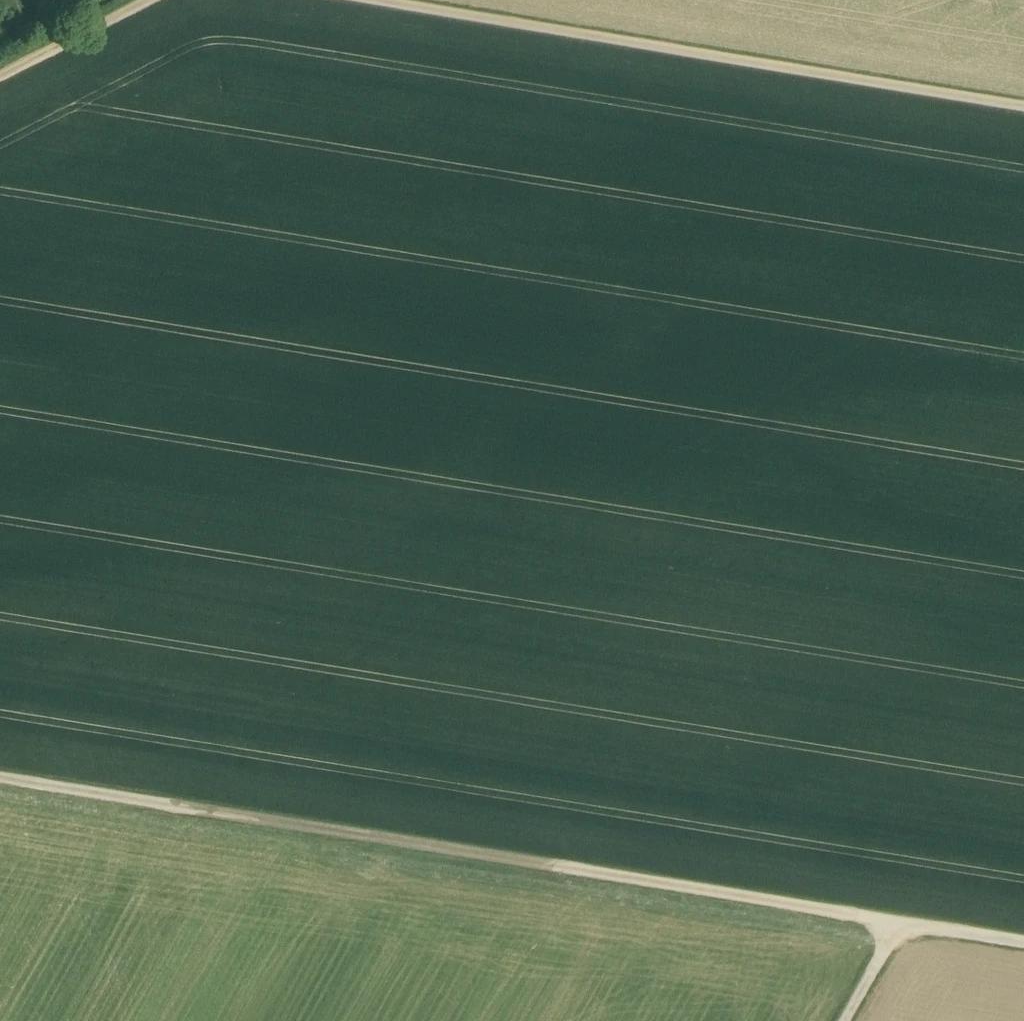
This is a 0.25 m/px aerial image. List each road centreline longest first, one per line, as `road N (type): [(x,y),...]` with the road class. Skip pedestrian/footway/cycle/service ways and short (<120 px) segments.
road 1 (track): [(0,765),(898,921)]
road 2 (track): [(338,0),(1023,106)]
road 3 (unclassified): [(842,1020),(898,921),(1023,943)]
road 4 (track): [(145,0),(0,77)]

